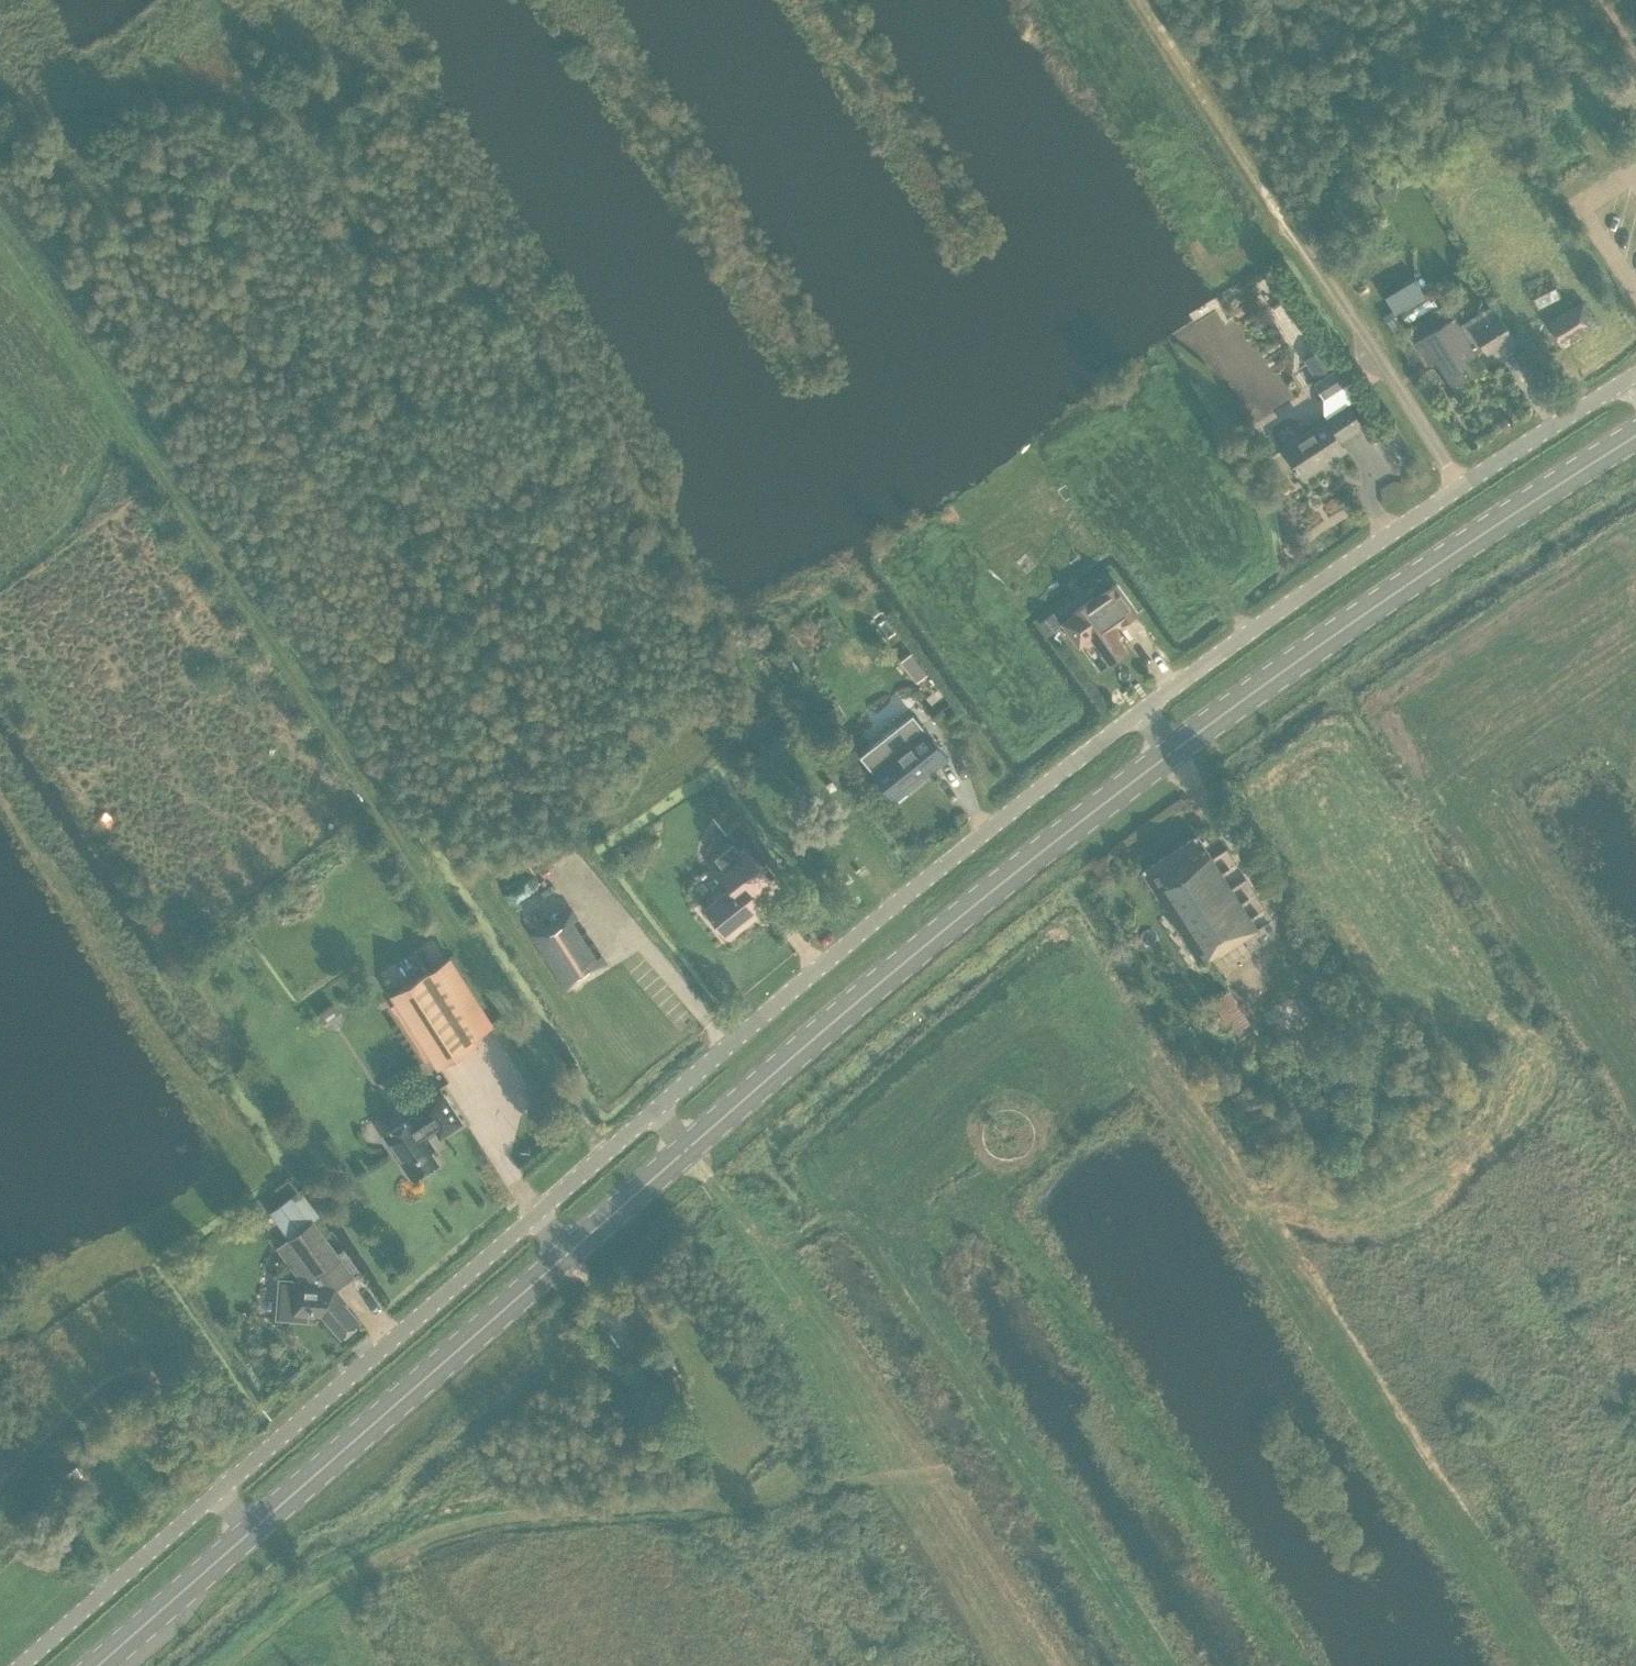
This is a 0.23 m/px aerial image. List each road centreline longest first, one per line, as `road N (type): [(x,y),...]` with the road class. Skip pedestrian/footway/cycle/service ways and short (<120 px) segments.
road 1 (unclassified): [(21,1665),(881,915),(1276,612),(1635,373)]
road 2 (primary): [(95,1665),(915,952),(1183,744),(1635,436)]
road 3 (track): [(1463,486),(1148,0)]

